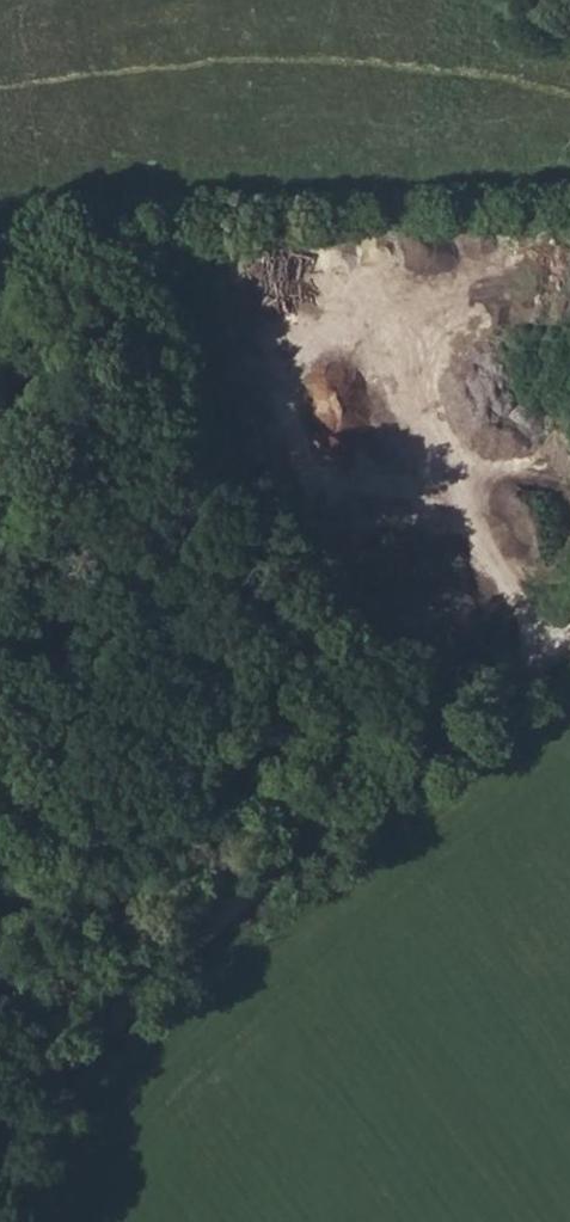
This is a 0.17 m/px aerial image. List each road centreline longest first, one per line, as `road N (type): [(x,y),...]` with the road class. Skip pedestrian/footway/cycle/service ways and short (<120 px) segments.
road 1 (track): [(0,1146),(187,949),(569,638)]

